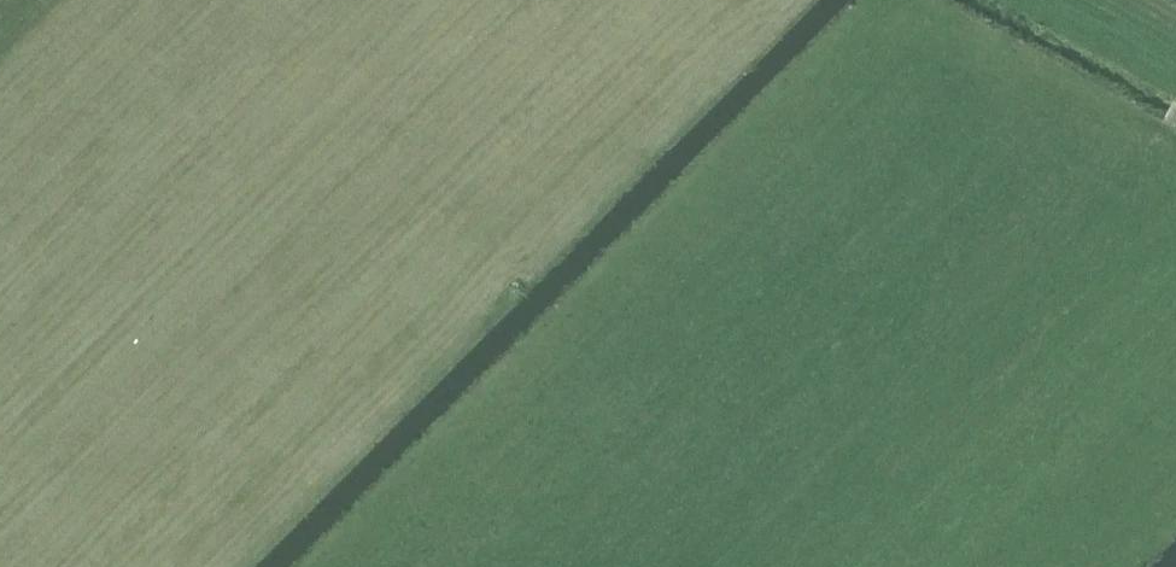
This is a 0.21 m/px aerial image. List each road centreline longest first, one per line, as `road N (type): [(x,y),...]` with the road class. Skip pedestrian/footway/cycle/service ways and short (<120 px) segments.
road 1 (track): [(1175,60),(1072,0)]

